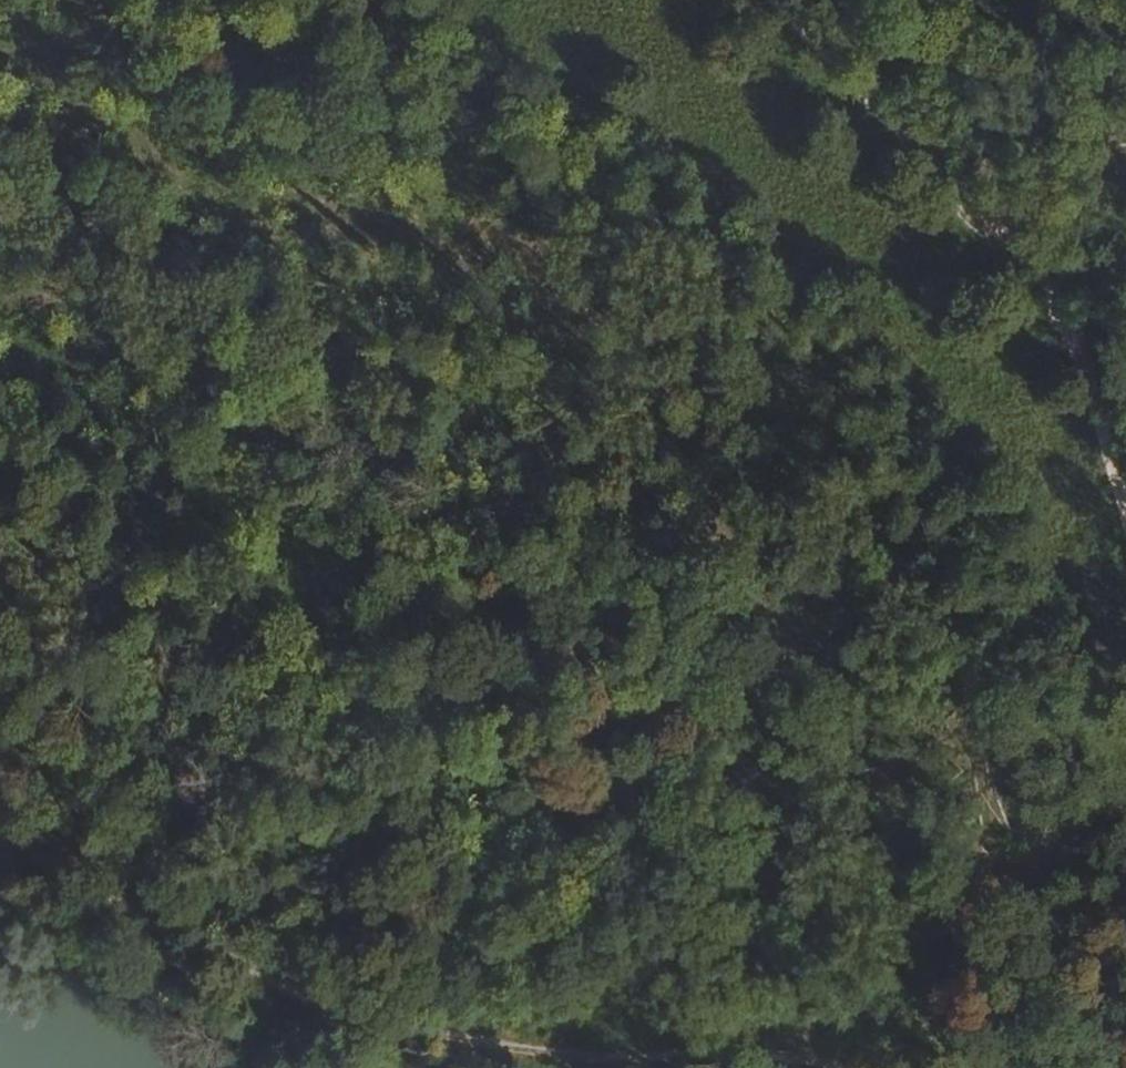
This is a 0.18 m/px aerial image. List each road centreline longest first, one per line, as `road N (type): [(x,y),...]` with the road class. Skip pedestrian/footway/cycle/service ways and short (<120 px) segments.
road 1 (track): [(759,0),(833,81),(934,168),(1059,329),(1125,487)]

